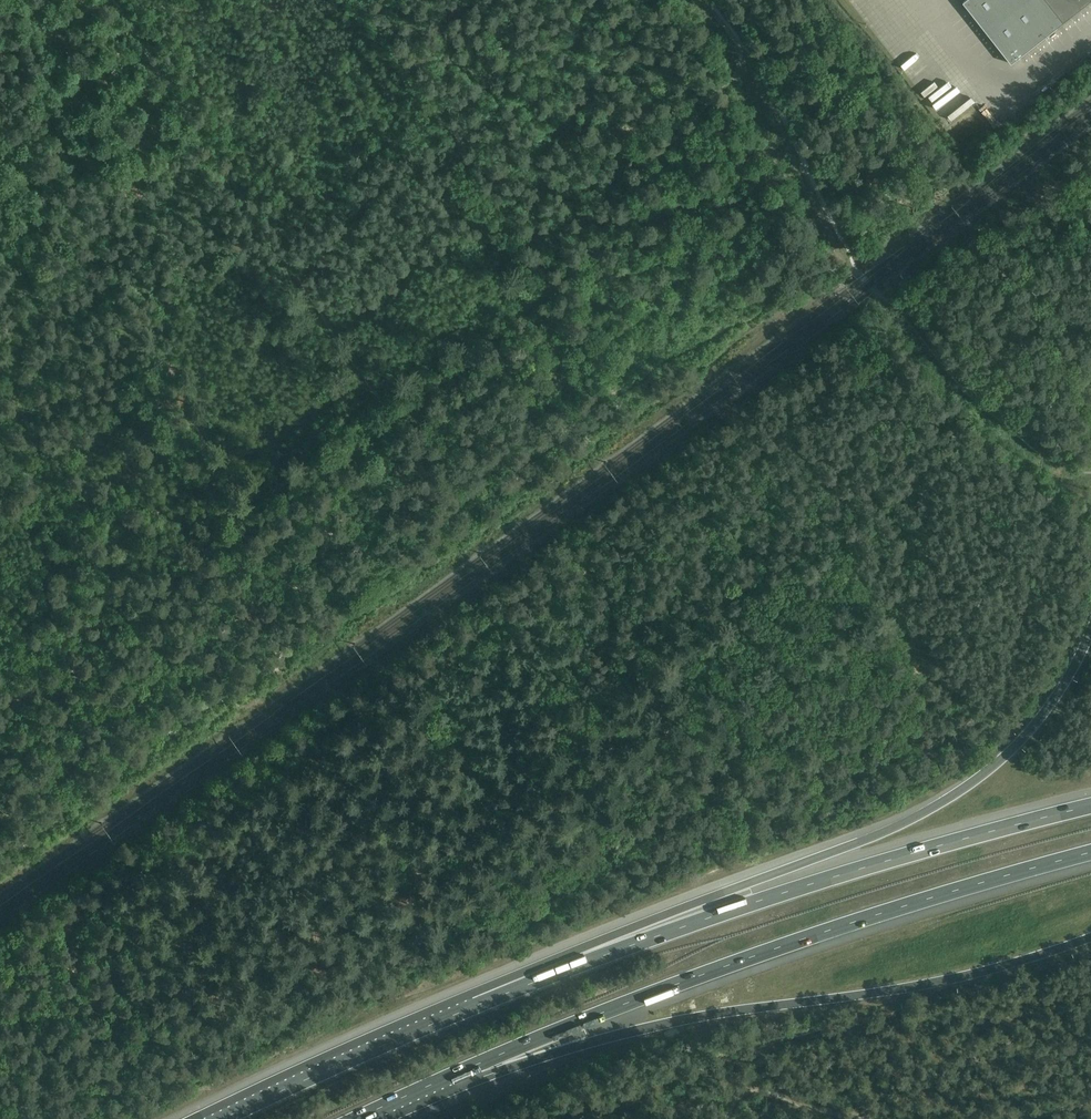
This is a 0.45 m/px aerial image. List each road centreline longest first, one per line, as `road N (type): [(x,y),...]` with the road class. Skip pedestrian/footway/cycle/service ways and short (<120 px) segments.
road 1 (track): [(752,68),(647,167),(611,237),(252,529),(193,562),(93,507)]
road 2 (motorway): [(1090,629),(1039,720),(948,798),(508,982),(478,1005)]
road 3 (motorway): [(480,1063),(733,963),(1090,852)]
road 4 (motorway): [(1090,806),(791,890),(478,1005)]
road 5 (motorway): [(480,1063),(656,1023),(972,975),(1090,937)]
road 6 (track): [(114,0),(391,418)]
road 7 (track): [(752,68),(843,256),(893,308)]
road 8 (motorway): [(478,1005),(224,1118)]
road 9 (track): [(893,308),(1004,426),(1043,454),(1090,472)]
road 10 (track): [(0,641),(57,591),(93,507)]
road 11 (track): [(876,1118),(751,1090),(736,1099),(726,1118)]
road 12 (motorway): [(356,1118),(480,1063)]

